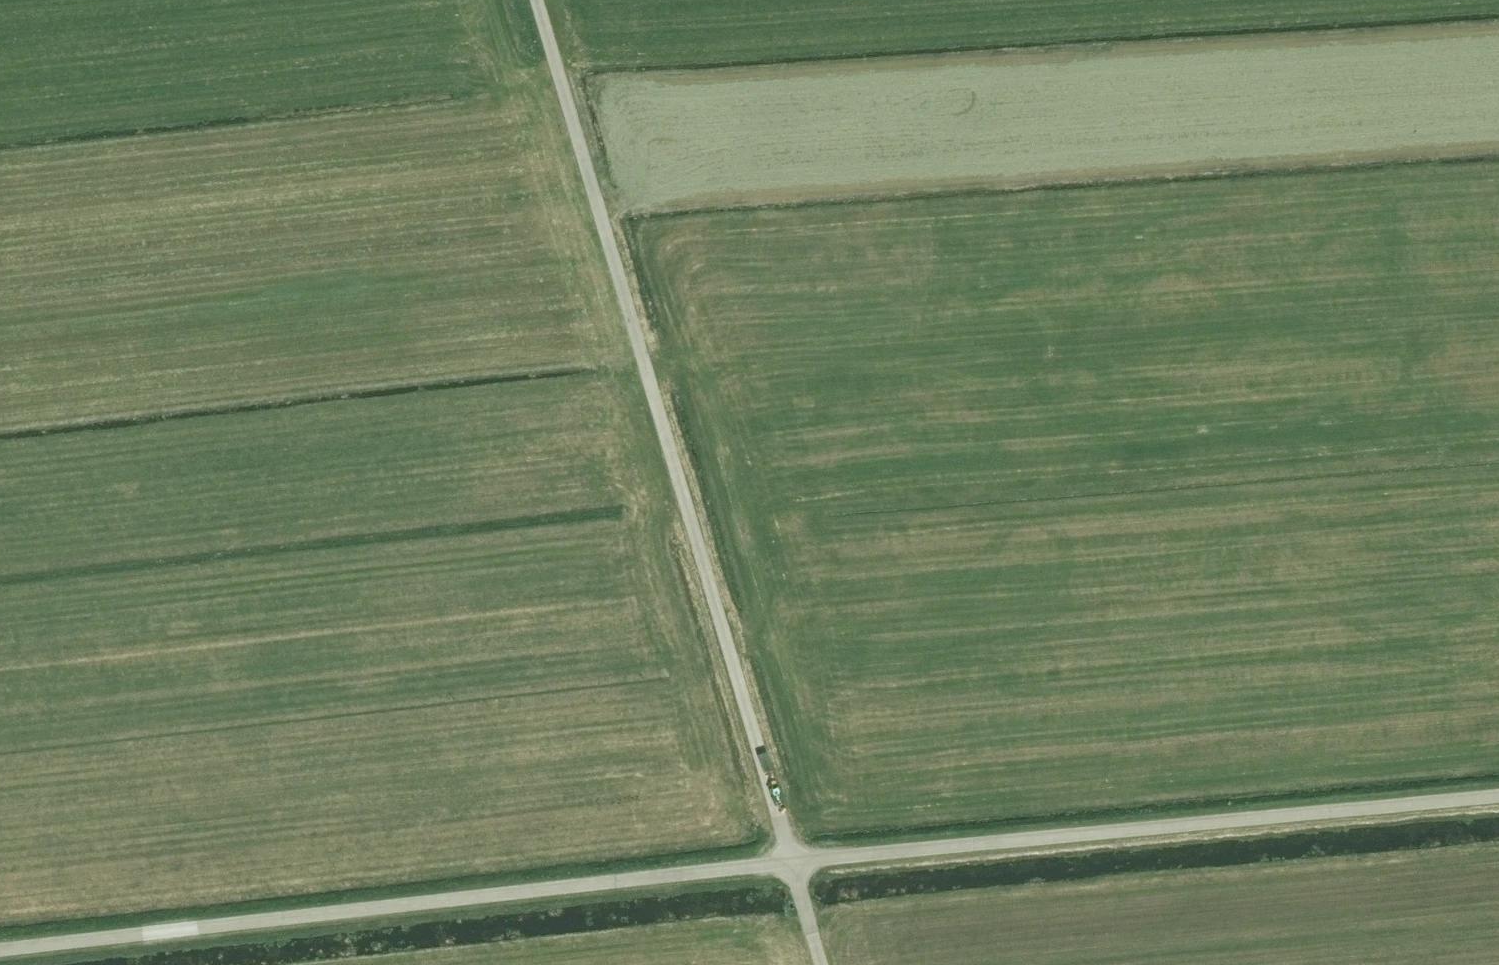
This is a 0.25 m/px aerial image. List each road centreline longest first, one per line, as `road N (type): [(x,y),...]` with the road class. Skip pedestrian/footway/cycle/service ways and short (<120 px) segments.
road 1 (unclassified): [(792,859),(534,0)]
road 2 (unclassified): [(0,948),(792,859)]
road 3 (unclassified): [(792,859),(1498,793)]

